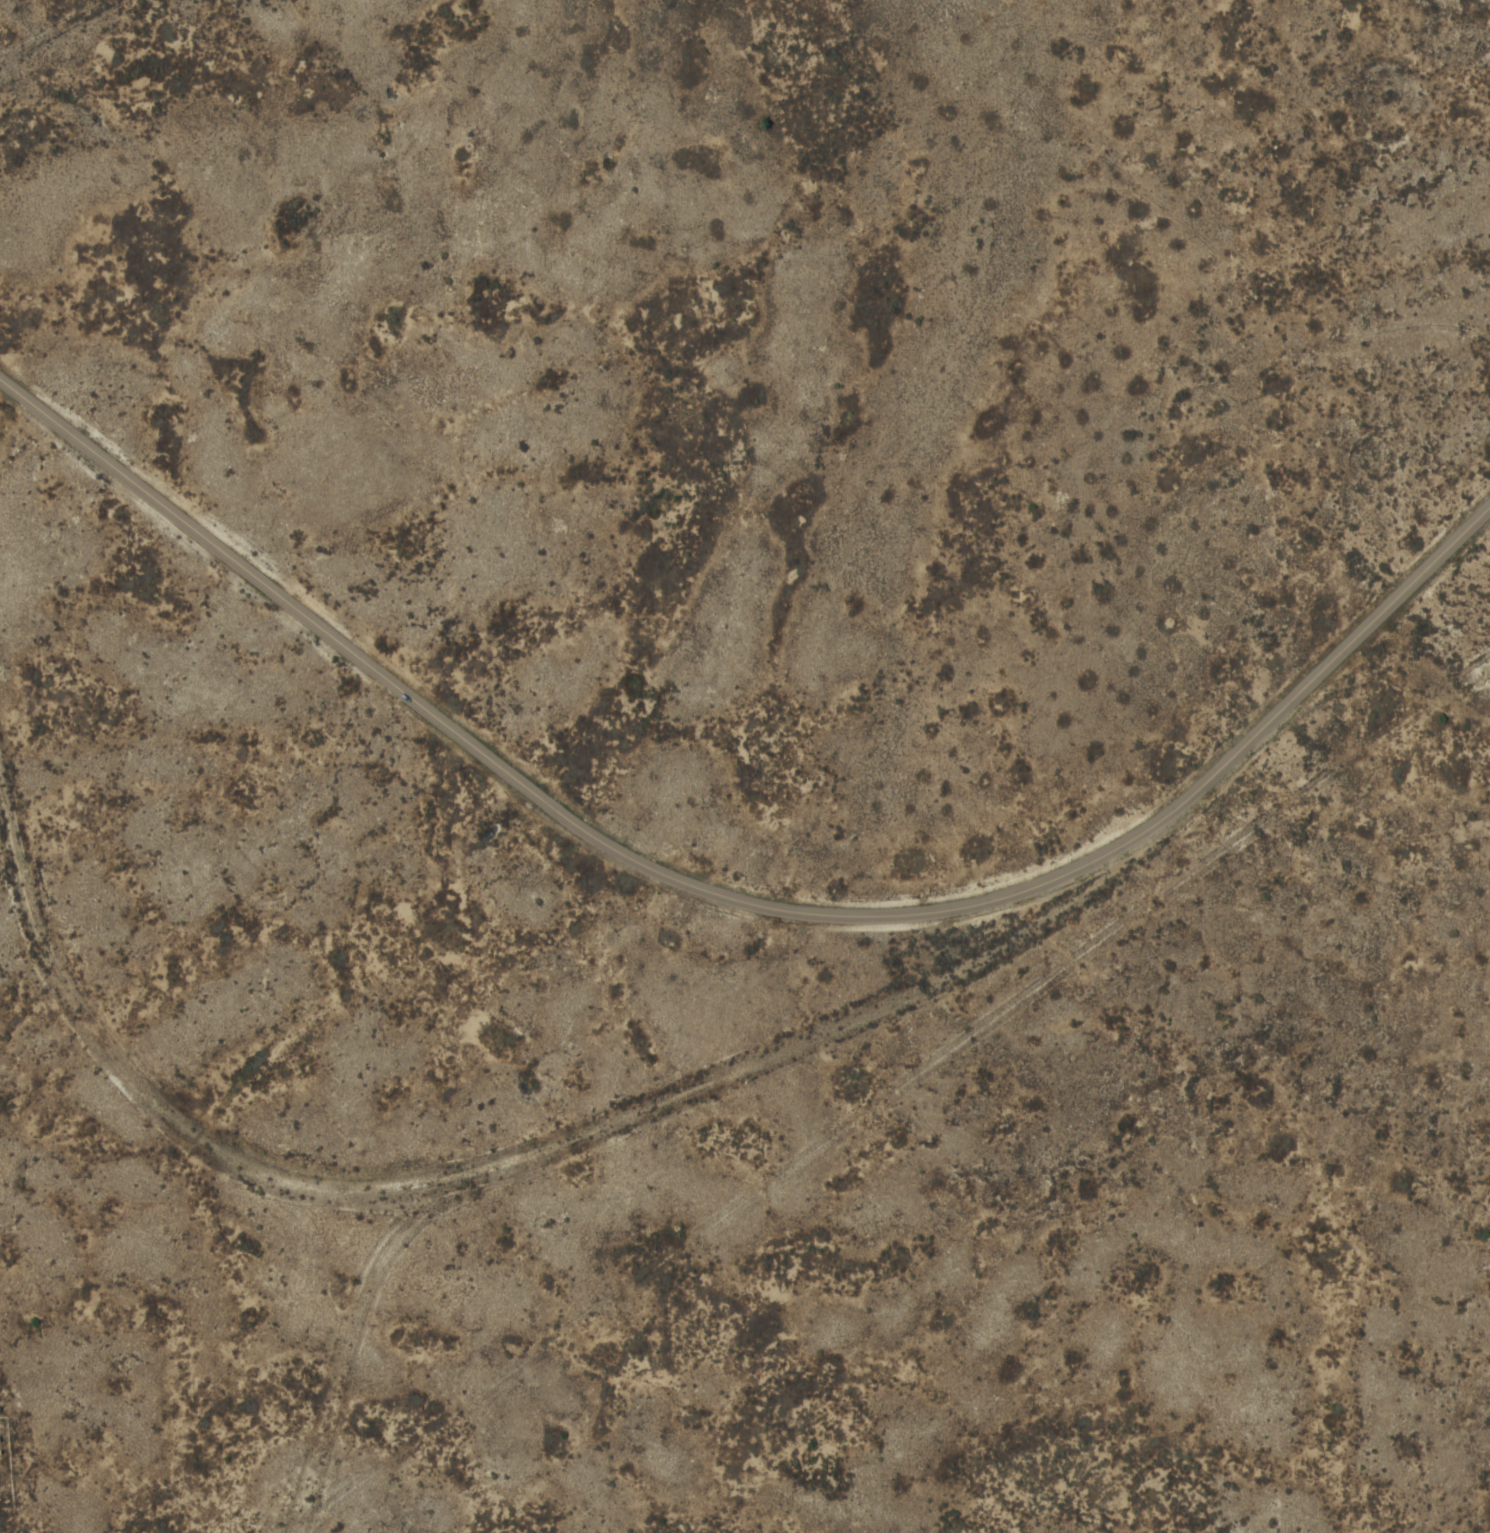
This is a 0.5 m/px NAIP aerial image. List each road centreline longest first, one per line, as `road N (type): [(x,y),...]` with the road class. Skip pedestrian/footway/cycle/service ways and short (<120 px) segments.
road 1 (residential): [(0,382),(592,841),(707,898),(789,919),(966,913),(1067,879),(1149,838),(1489,507)]

